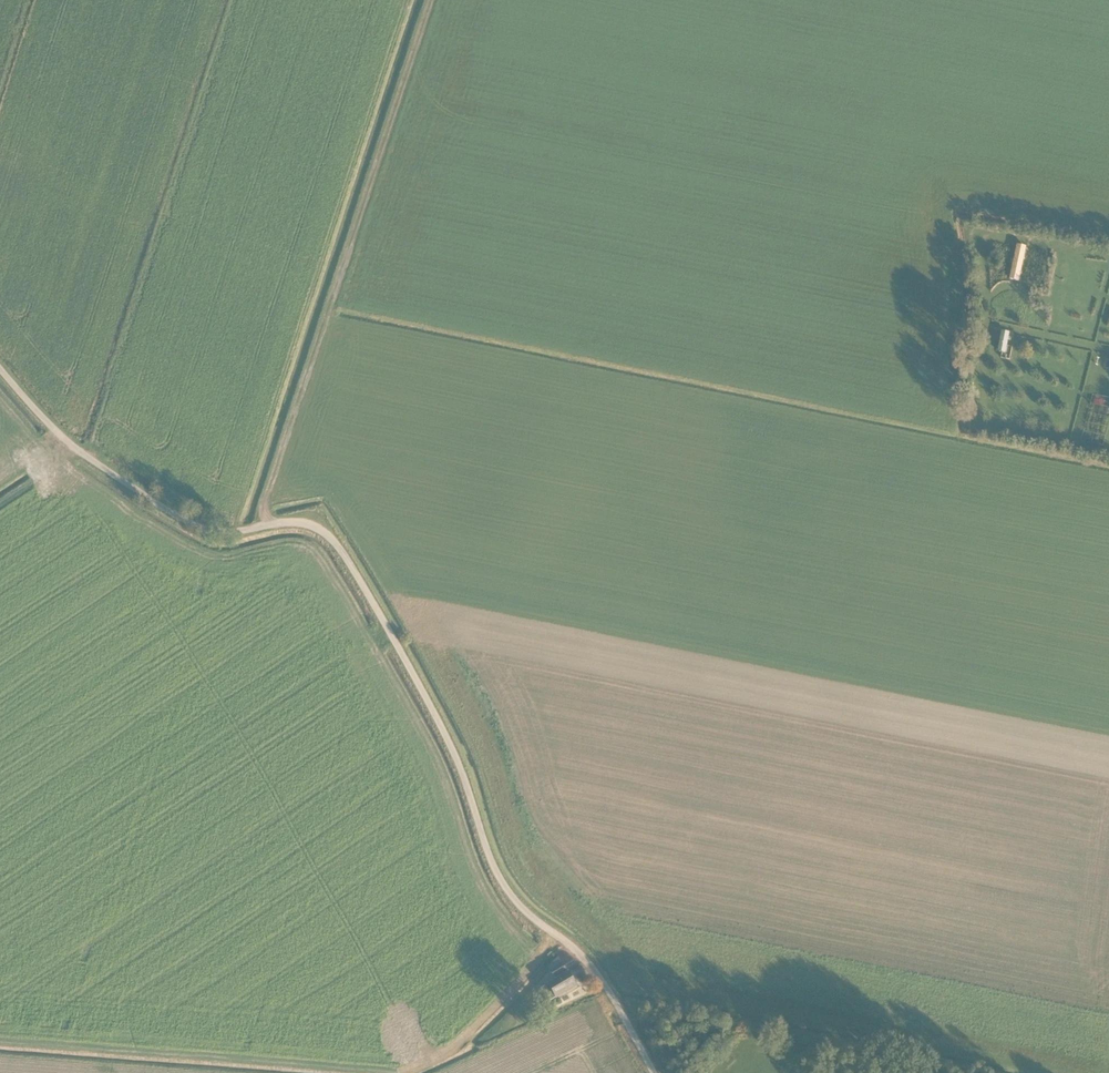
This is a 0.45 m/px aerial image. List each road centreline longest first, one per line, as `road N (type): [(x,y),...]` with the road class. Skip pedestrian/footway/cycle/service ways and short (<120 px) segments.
road 1 (unclassified): [(654,1072),(600,977),(505,886),(454,751),(333,540),(298,522),(226,532),(191,524),(75,446),(0,367)]
road 2 (track): [(268,525),(264,514),(431,0)]

